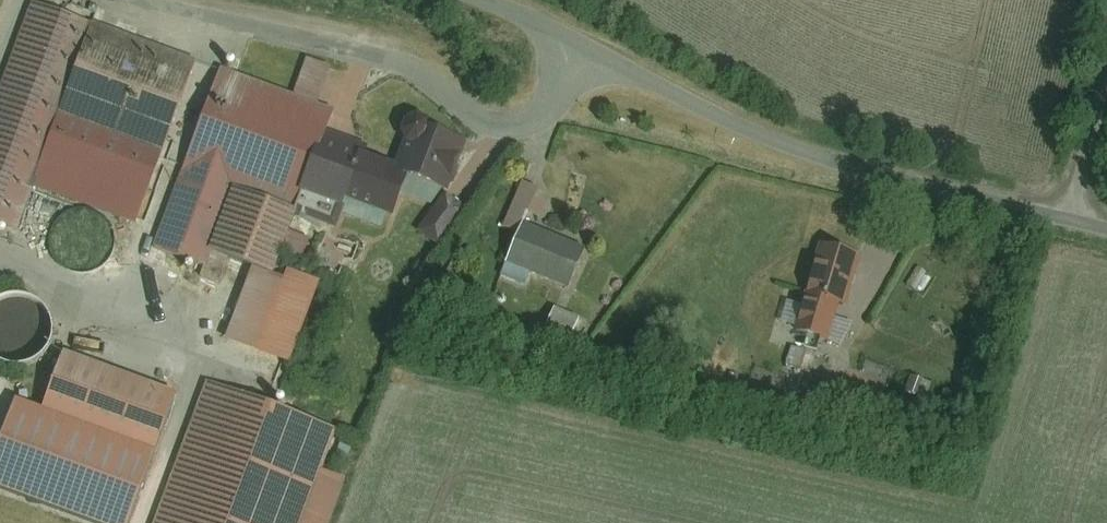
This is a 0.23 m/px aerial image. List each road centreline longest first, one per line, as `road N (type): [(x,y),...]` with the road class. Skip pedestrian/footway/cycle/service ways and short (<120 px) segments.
road 1 (unclassified): [(1106,230),(809,156),(612,73),(467,0)]
road 2 (track): [(1062,219),(1106,30)]

